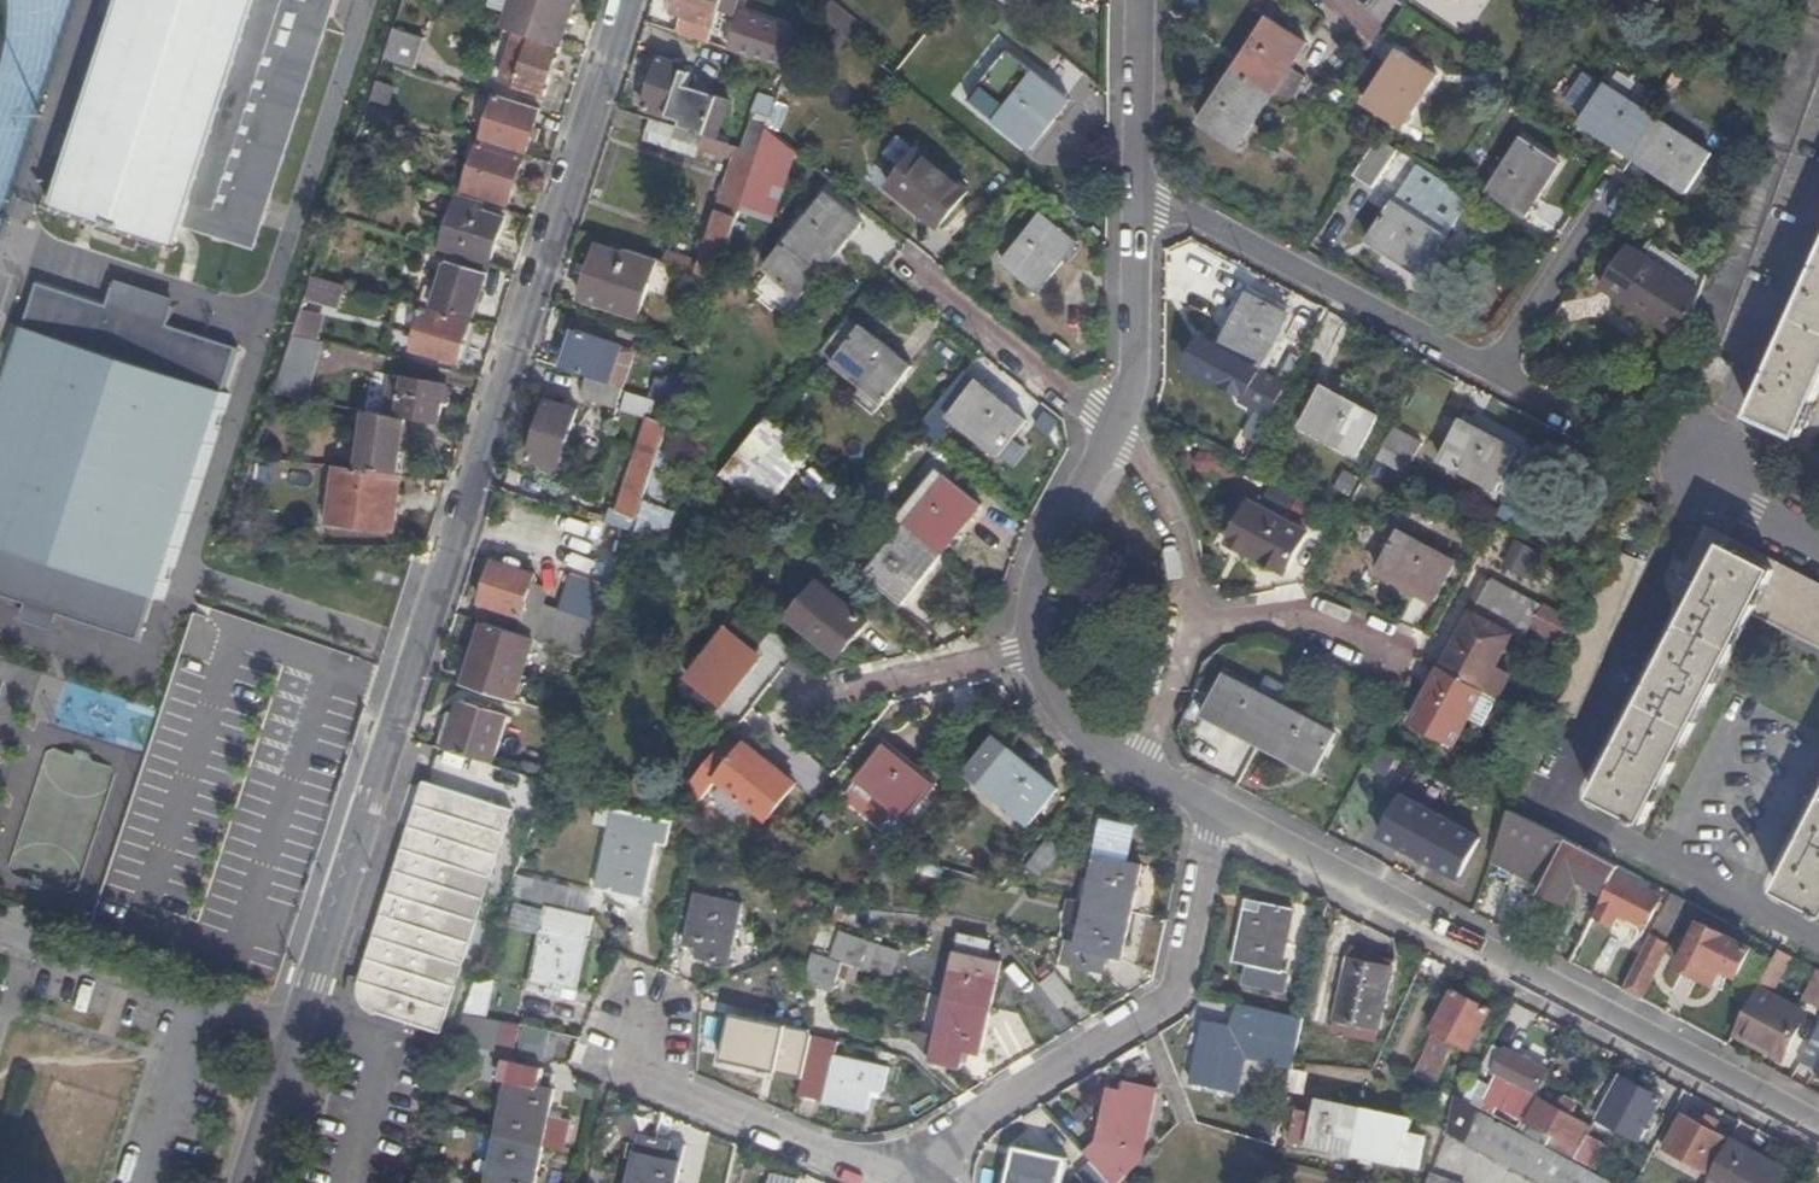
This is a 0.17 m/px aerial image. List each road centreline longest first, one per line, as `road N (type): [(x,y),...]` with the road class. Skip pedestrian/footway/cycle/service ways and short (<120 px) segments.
road 1 (residential): [(626,0),(243,1182)]
road 2 (residential): [(1134,183),(1818,546)]
road 3 (residential): [(1134,183),(1135,319),(1105,423),(1050,545),(1035,595),(1036,645),(1053,696),(1088,744),(1216,816)]
road 4 (residential): [(1216,816),(1818,1130)]
road 5 (residential): [(1216,816),(1170,992),(891,1170)]
road 6 (residential): [(891,1170),(646,1075),(652,1032)]
road 7 (residential): [(1136,0),(1134,183)]

